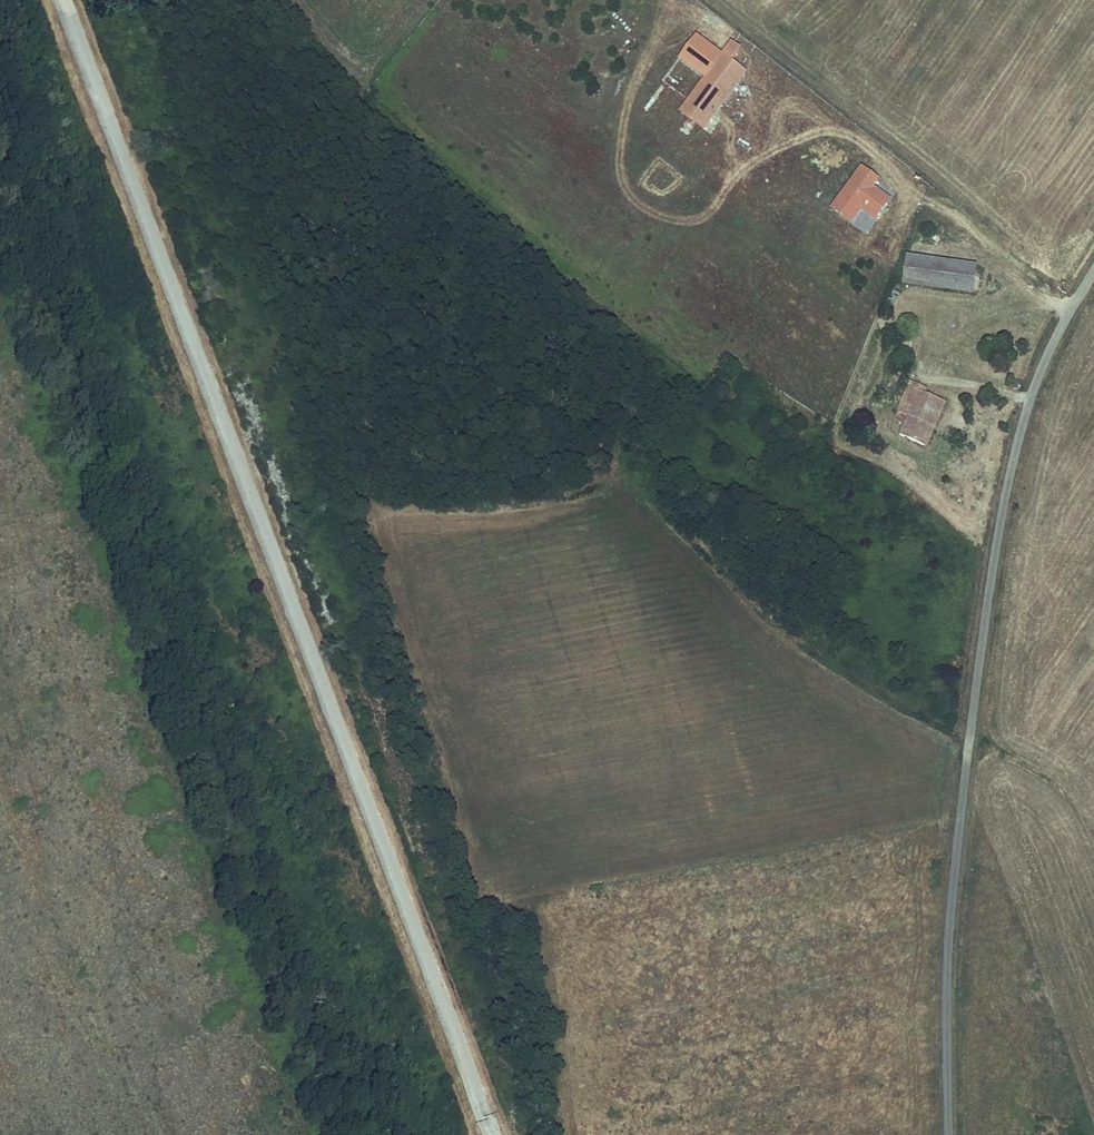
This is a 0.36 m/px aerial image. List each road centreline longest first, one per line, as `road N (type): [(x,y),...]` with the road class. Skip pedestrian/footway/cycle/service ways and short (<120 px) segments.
road 1 (unclassified): [(951,1134),(946,1036),(984,605),(1027,394),(1093,266)]

